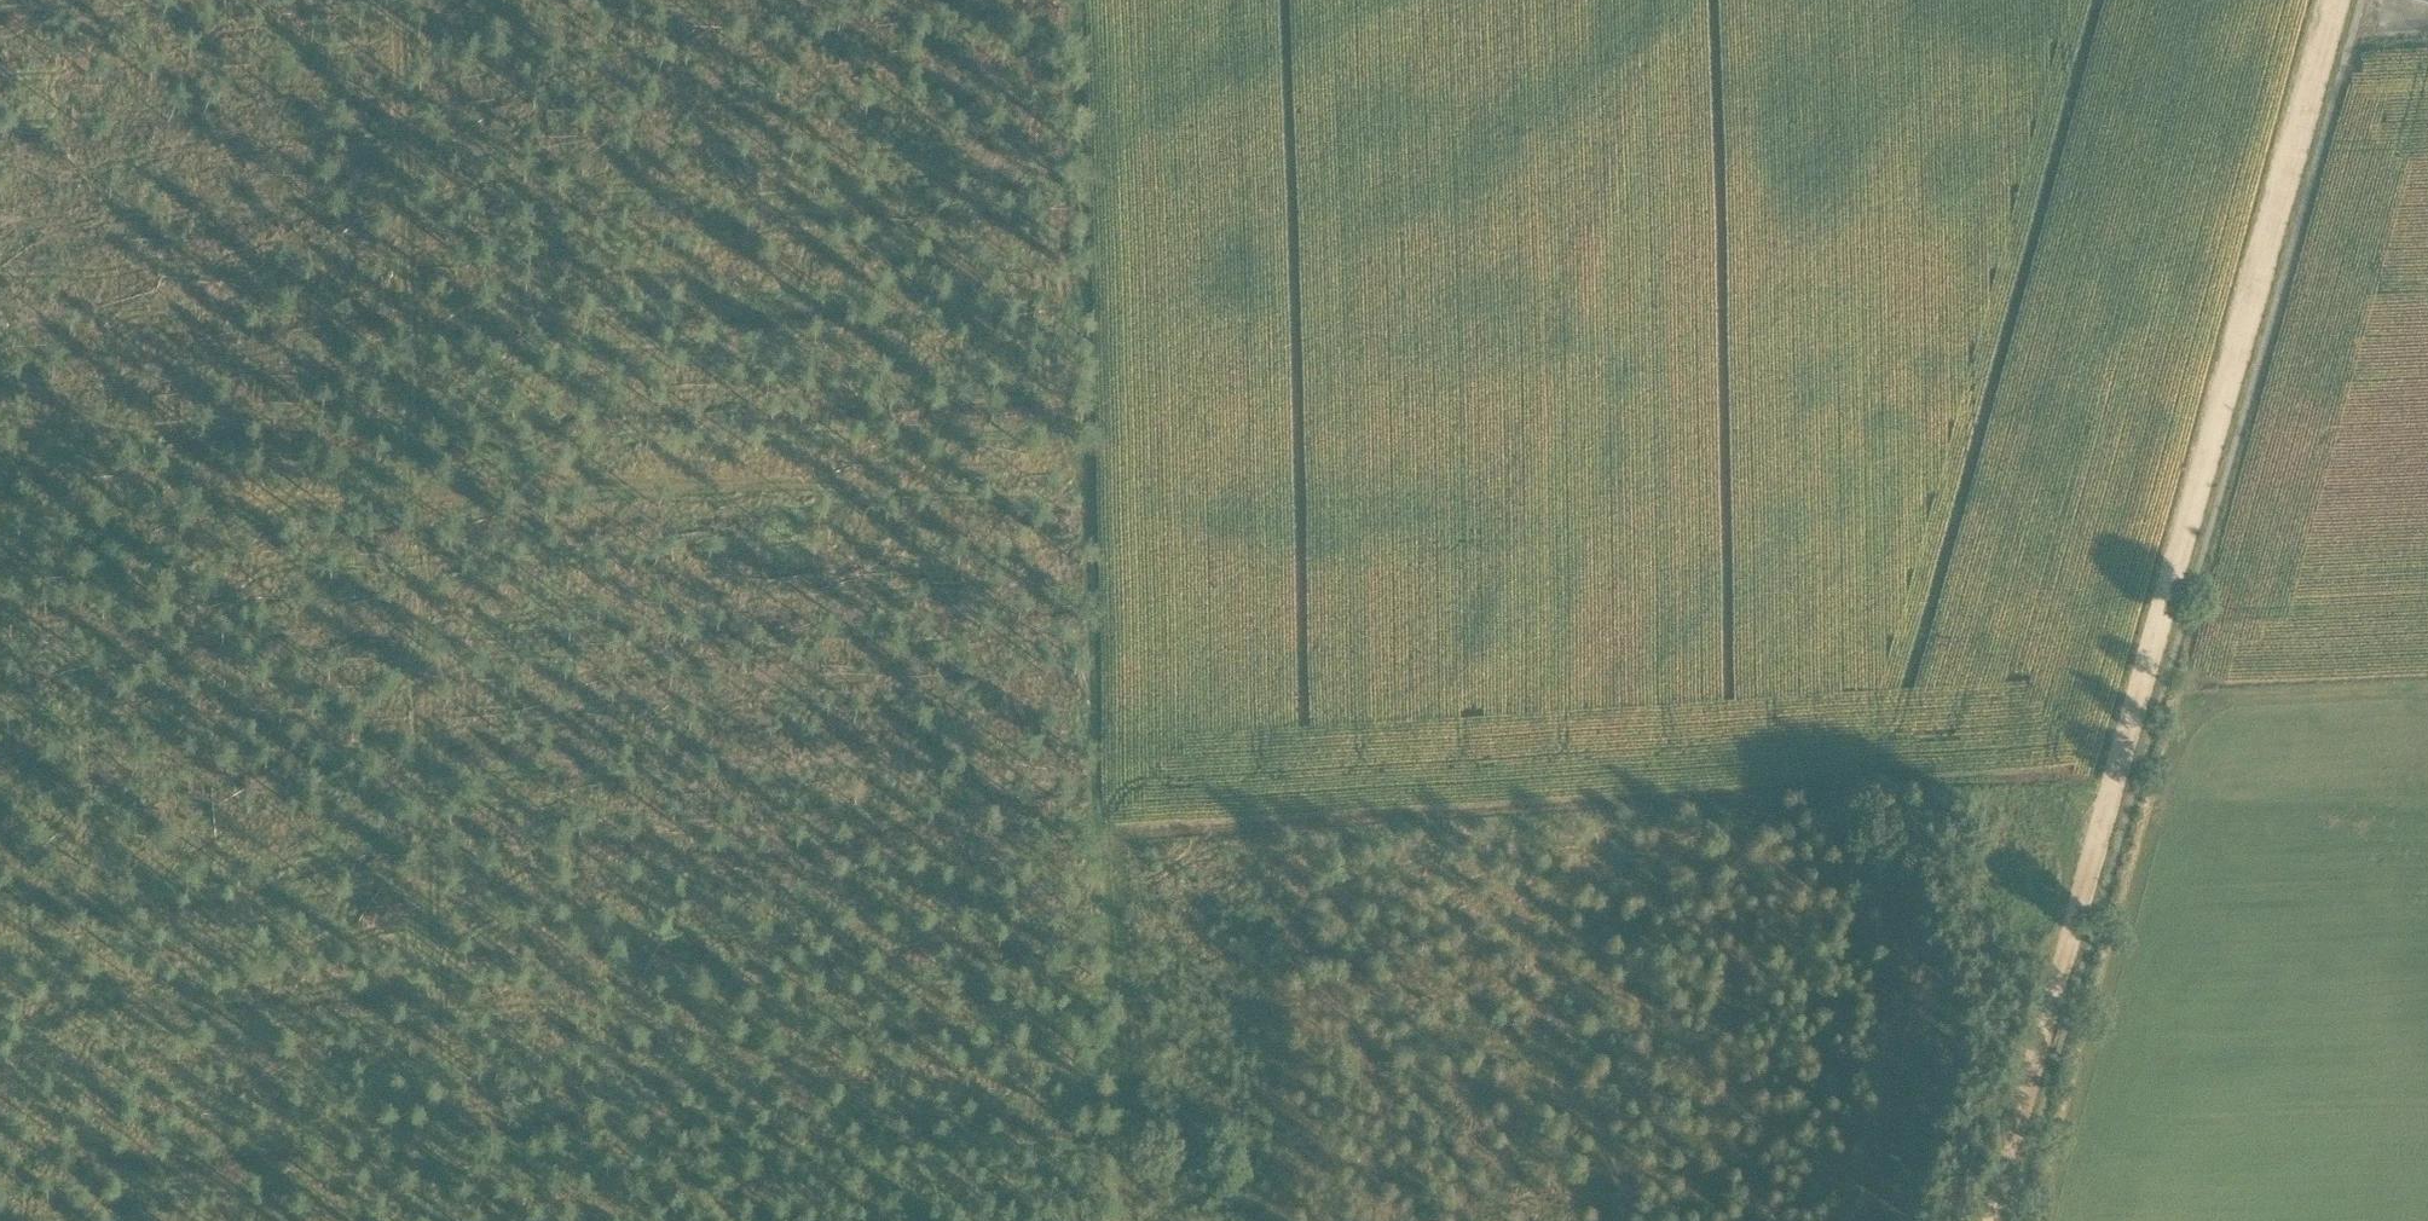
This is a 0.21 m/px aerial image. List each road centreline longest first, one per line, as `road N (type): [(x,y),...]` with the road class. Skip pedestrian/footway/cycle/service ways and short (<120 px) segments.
road 1 (track): [(2005,1220),(2344,0)]

